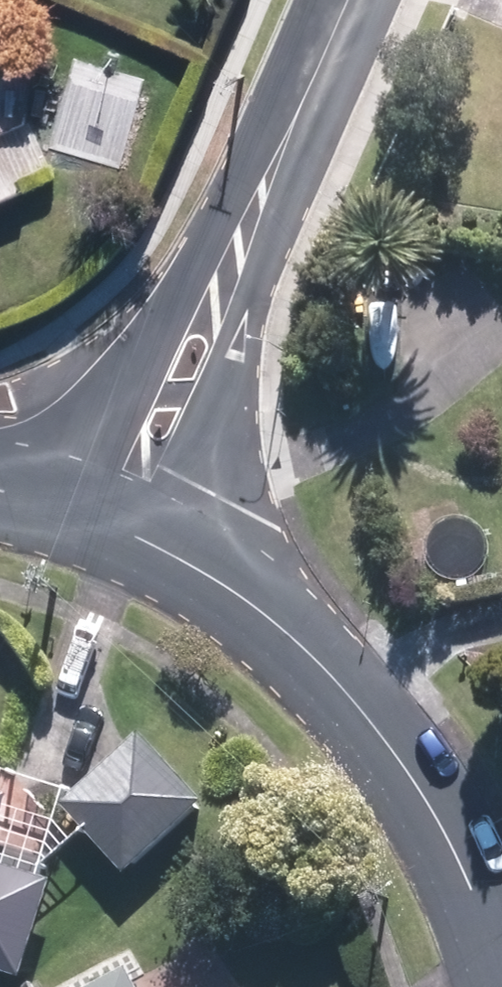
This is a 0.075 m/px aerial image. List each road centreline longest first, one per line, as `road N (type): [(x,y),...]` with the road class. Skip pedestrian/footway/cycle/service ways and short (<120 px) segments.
road 1 (residential): [(501,979),(426,805),(376,738),(314,671),(176,560)]
road 2 (residential): [(246,236),(207,484),(176,560)]
road 3 (residential): [(49,502),(125,374),(246,236)]
road 4 (residential): [(246,236),(348,0)]
road 5 (residential): [(176,560),(49,502)]

